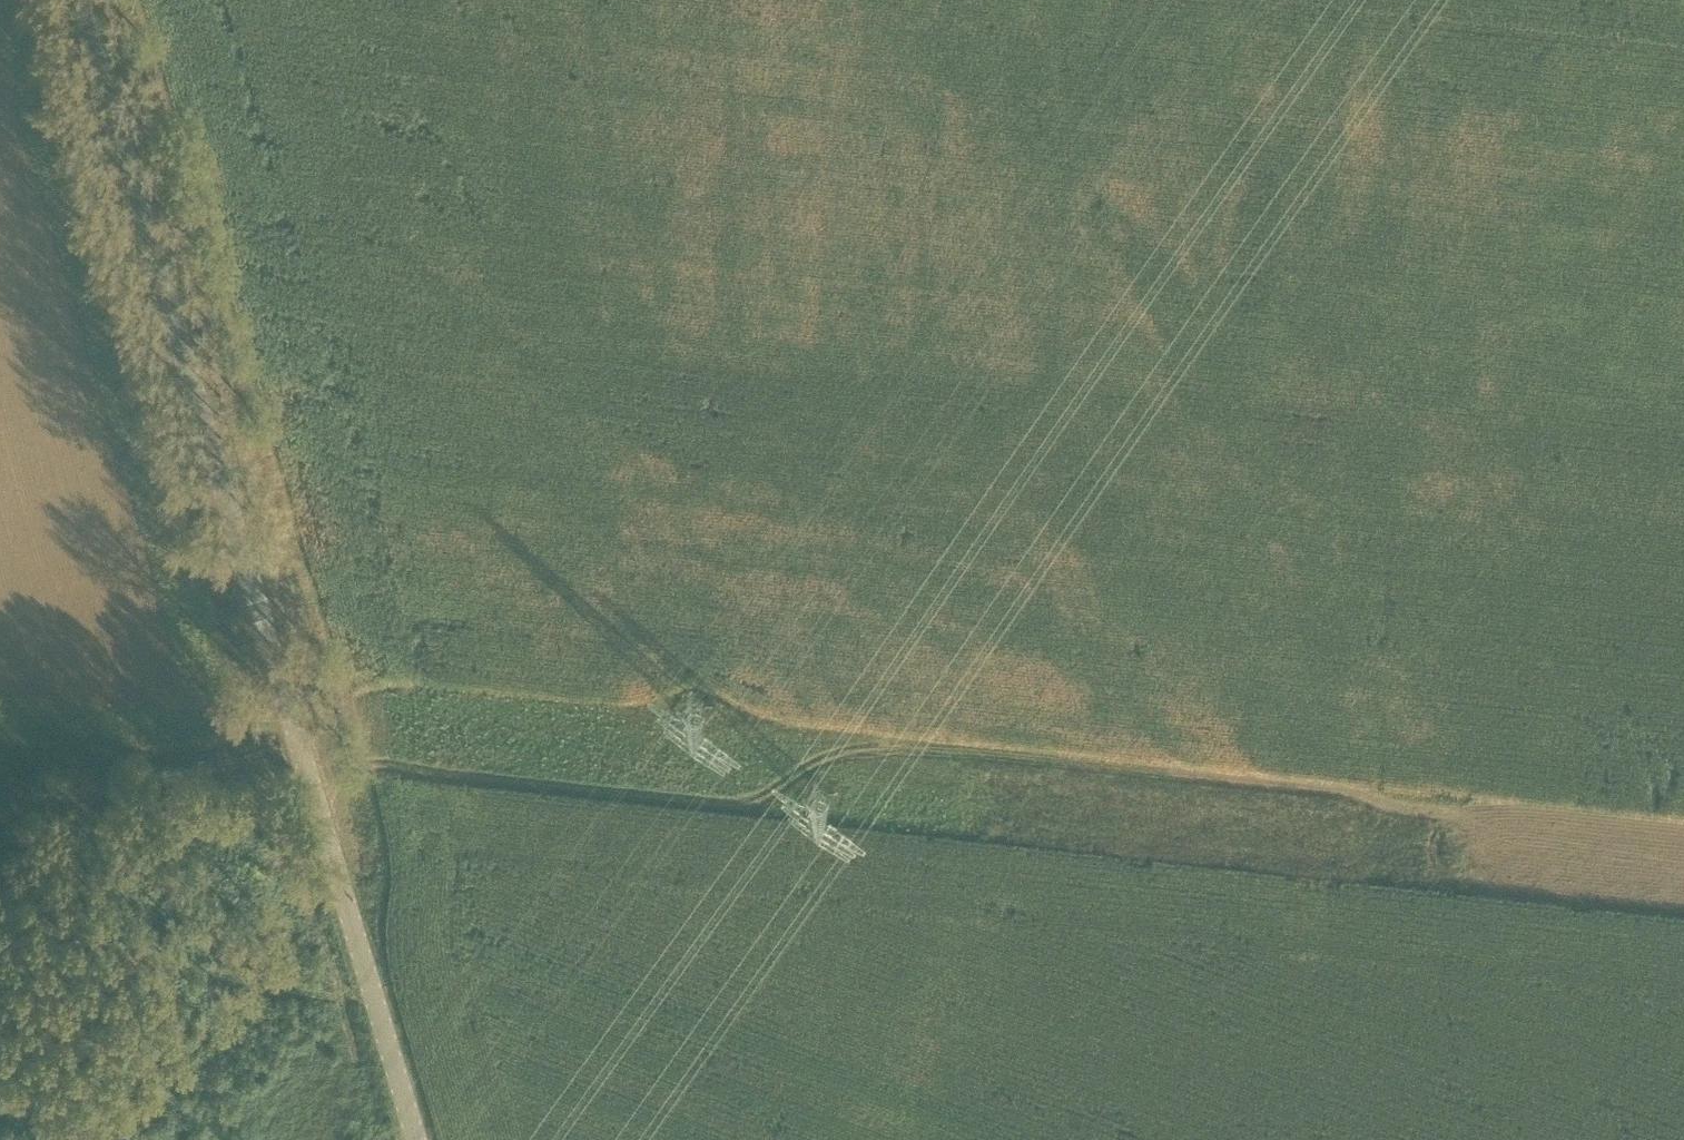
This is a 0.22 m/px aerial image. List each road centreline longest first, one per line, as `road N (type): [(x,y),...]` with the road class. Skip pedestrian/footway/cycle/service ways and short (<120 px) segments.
road 1 (residential): [(417,1139),(82,0)]

